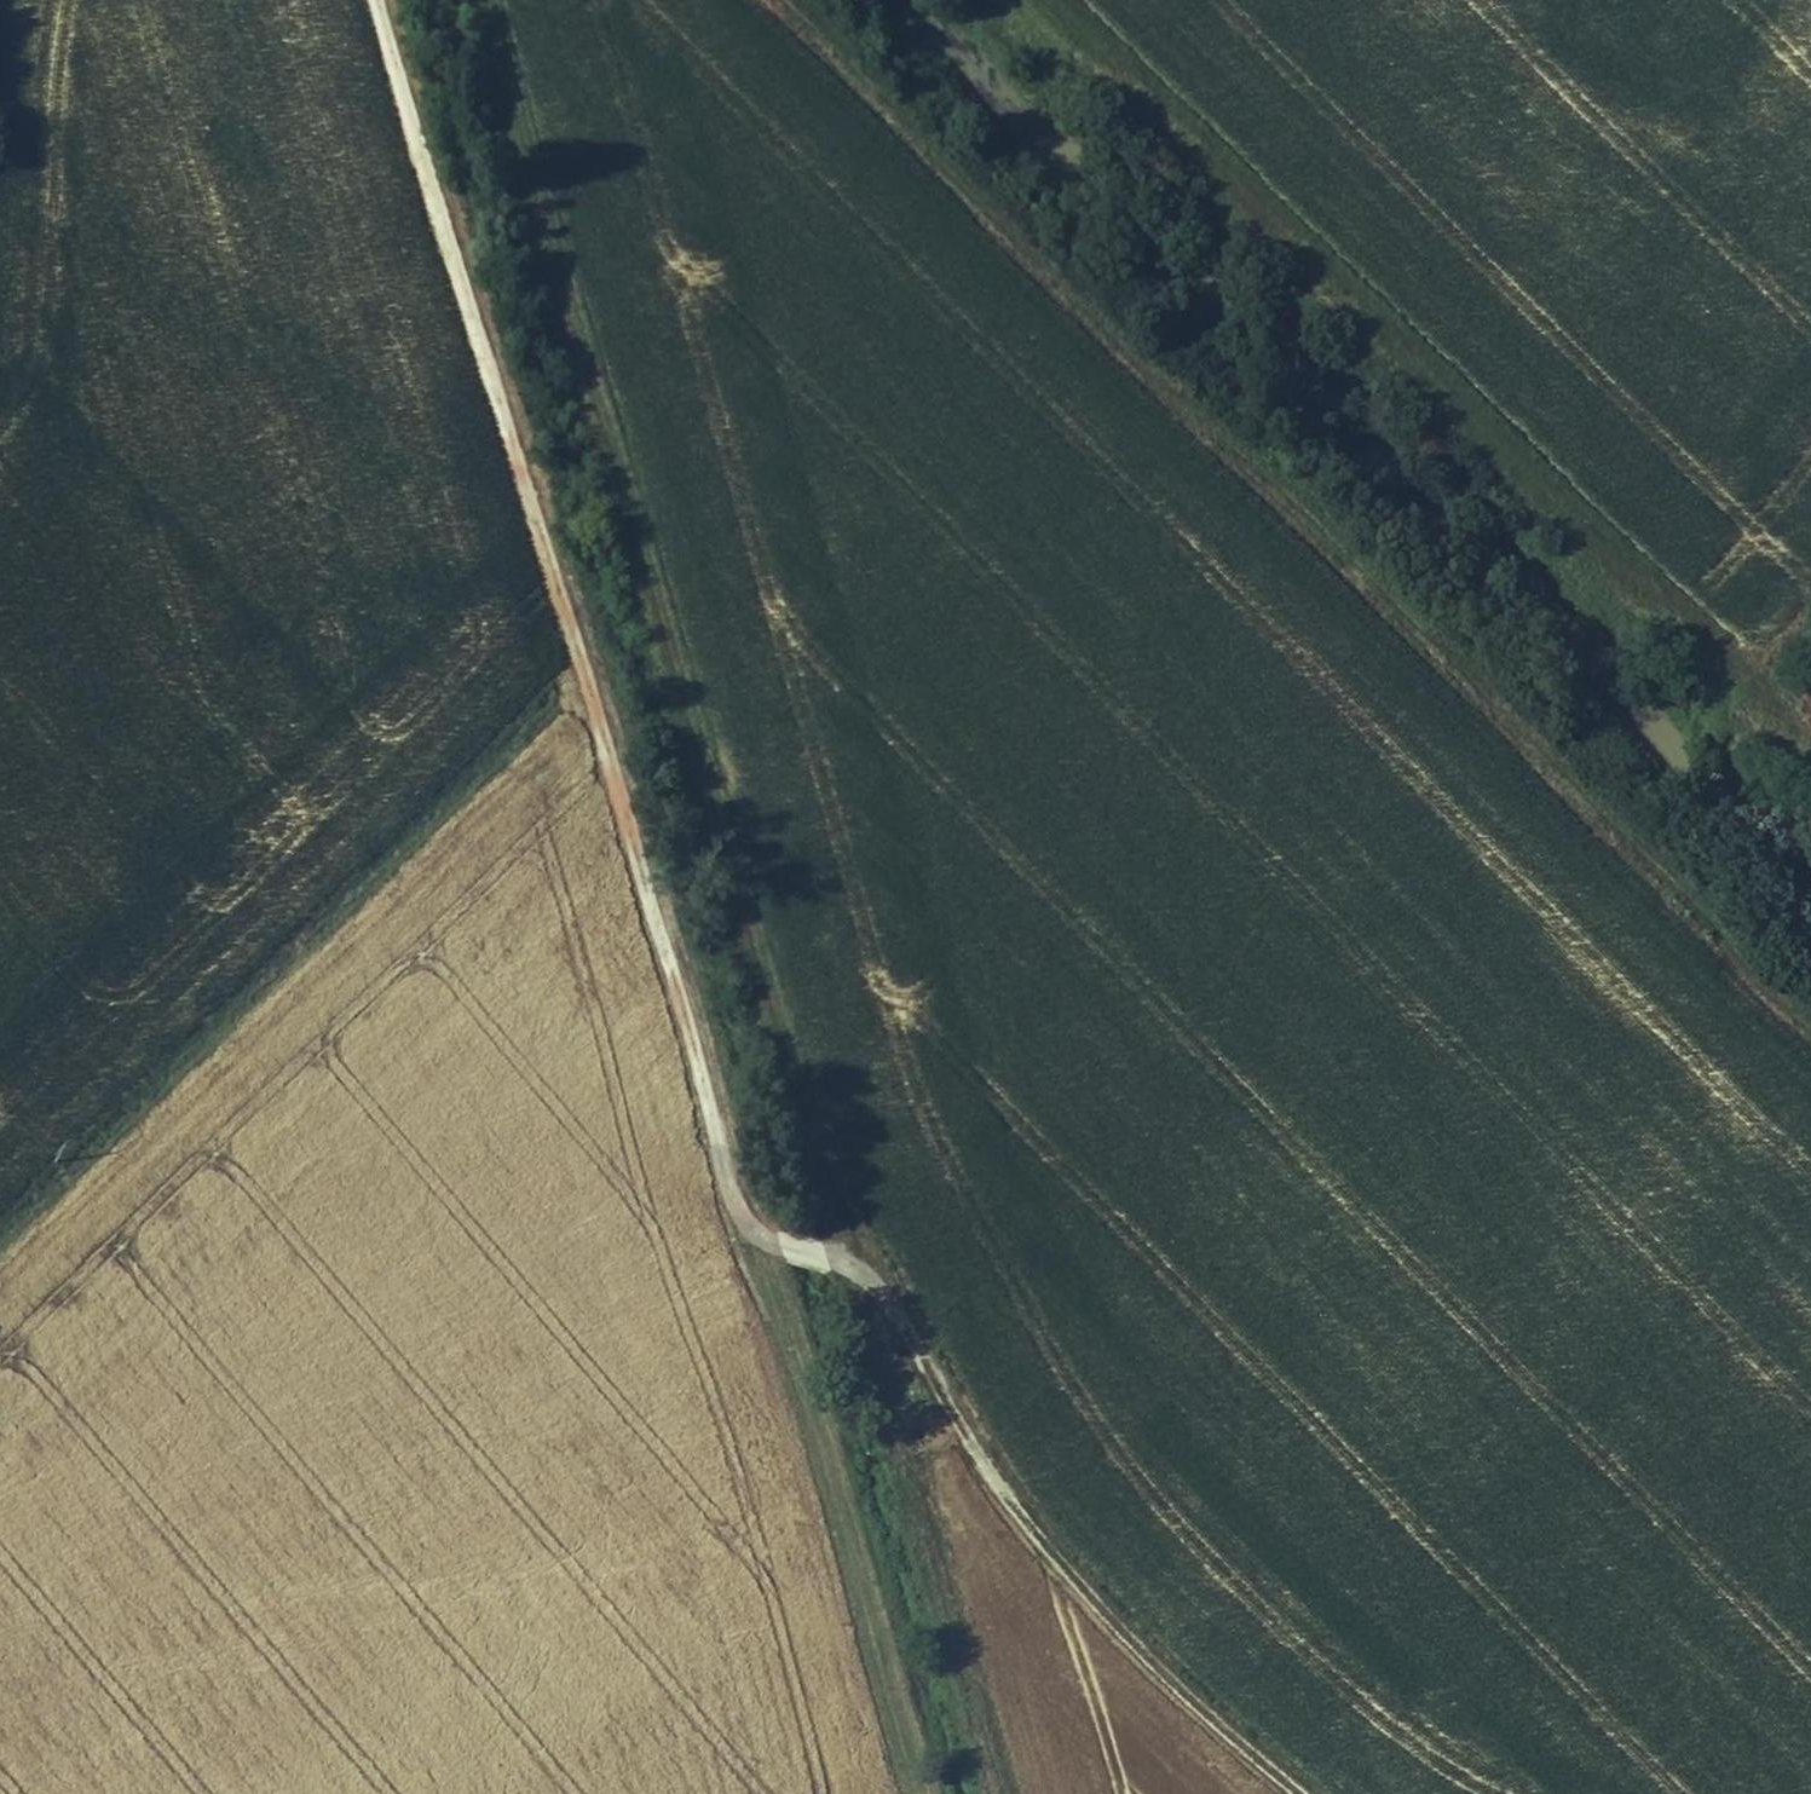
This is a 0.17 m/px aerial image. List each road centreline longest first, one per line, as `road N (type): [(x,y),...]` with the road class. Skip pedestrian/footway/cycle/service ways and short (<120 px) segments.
road 1 (track): [(376,0),(732,1193),(765,1237),(876,1275),(1000,1482),(1124,1627),(1321,1793)]
road 2 (track): [(898,1310),(909,1466),(1009,1793)]

